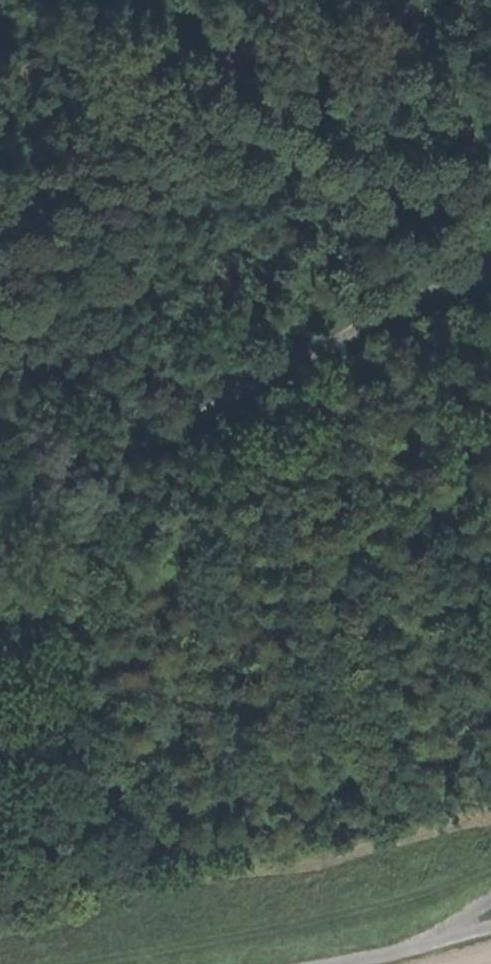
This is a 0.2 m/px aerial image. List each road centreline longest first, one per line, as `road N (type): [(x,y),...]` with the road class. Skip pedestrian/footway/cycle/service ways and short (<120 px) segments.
road 1 (track): [(490,267),(0,506)]
road 2 (track): [(35,963),(490,857)]
road 3 (track): [(373,0),(490,224)]

